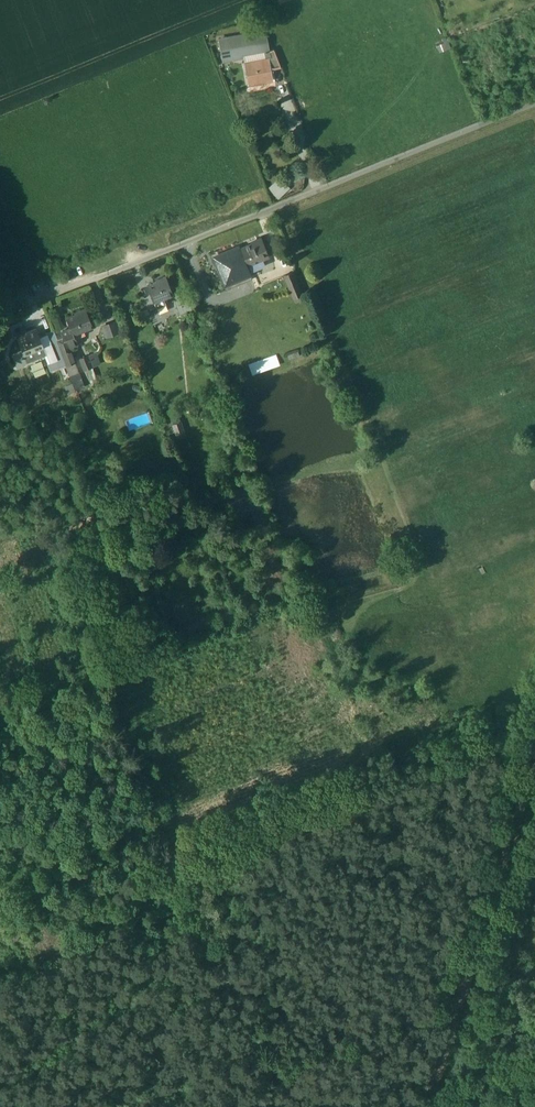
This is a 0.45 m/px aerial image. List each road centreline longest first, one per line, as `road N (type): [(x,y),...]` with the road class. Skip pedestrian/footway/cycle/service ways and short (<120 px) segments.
road 1 (residential): [(534,102),(60,292)]
road 2 (track): [(303,600),(101,675)]

